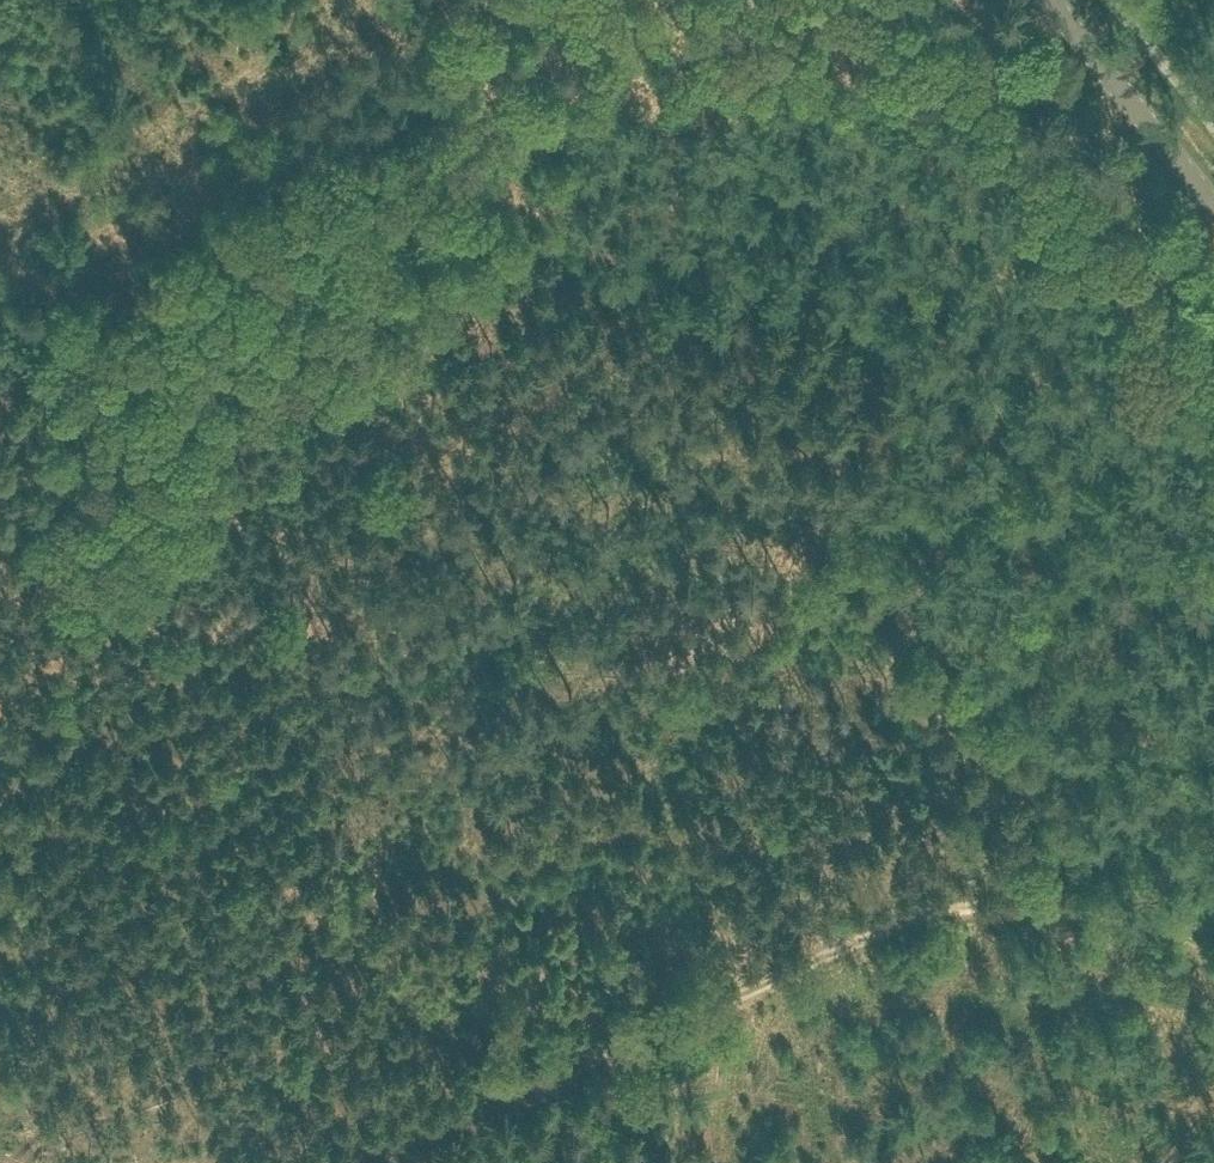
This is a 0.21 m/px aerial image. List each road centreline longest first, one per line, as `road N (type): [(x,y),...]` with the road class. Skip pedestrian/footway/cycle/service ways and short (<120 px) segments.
road 1 (track): [(394,1162),(965,899),(1213,923)]
road 2 (tertiary): [(1213,202),(1053,0)]

